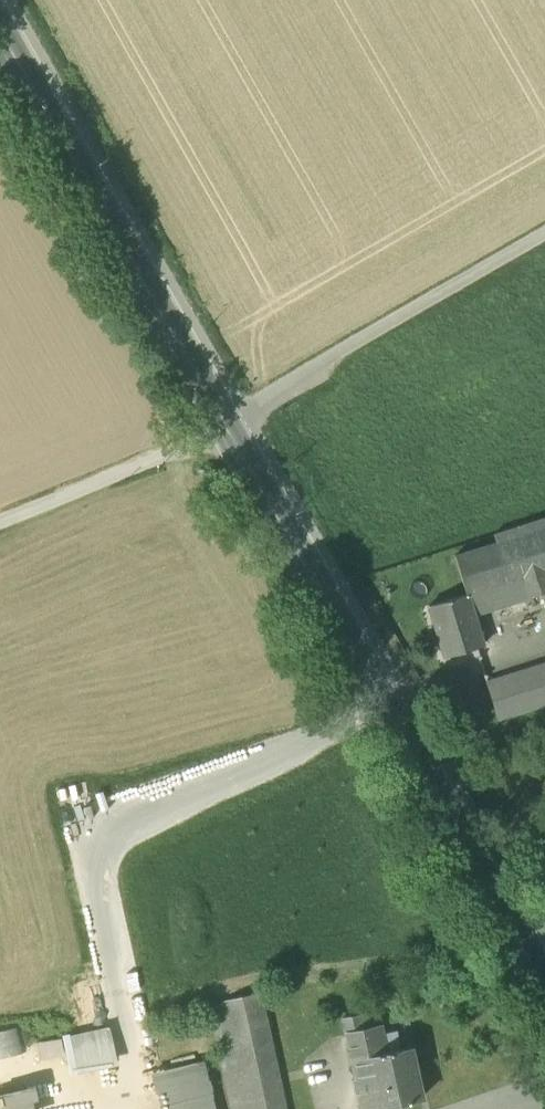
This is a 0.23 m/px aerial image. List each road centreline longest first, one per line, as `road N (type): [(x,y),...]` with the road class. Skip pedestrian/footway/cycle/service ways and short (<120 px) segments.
road 1 (secondary): [(226,426),(544,984)]
road 2 (secondary): [(0,29),(226,426)]
road 3 (unclassified): [(544,236),(226,426)]

